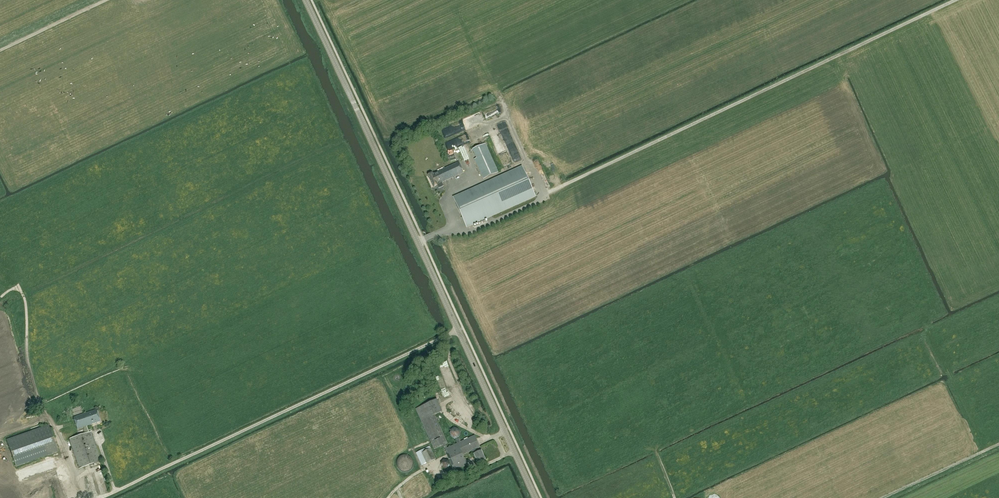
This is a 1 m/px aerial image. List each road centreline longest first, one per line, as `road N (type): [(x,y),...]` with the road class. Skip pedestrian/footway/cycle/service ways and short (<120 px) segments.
road 1 (tertiary): [(535,497),(306,0)]
road 2 (track): [(953,0),(543,194)]

